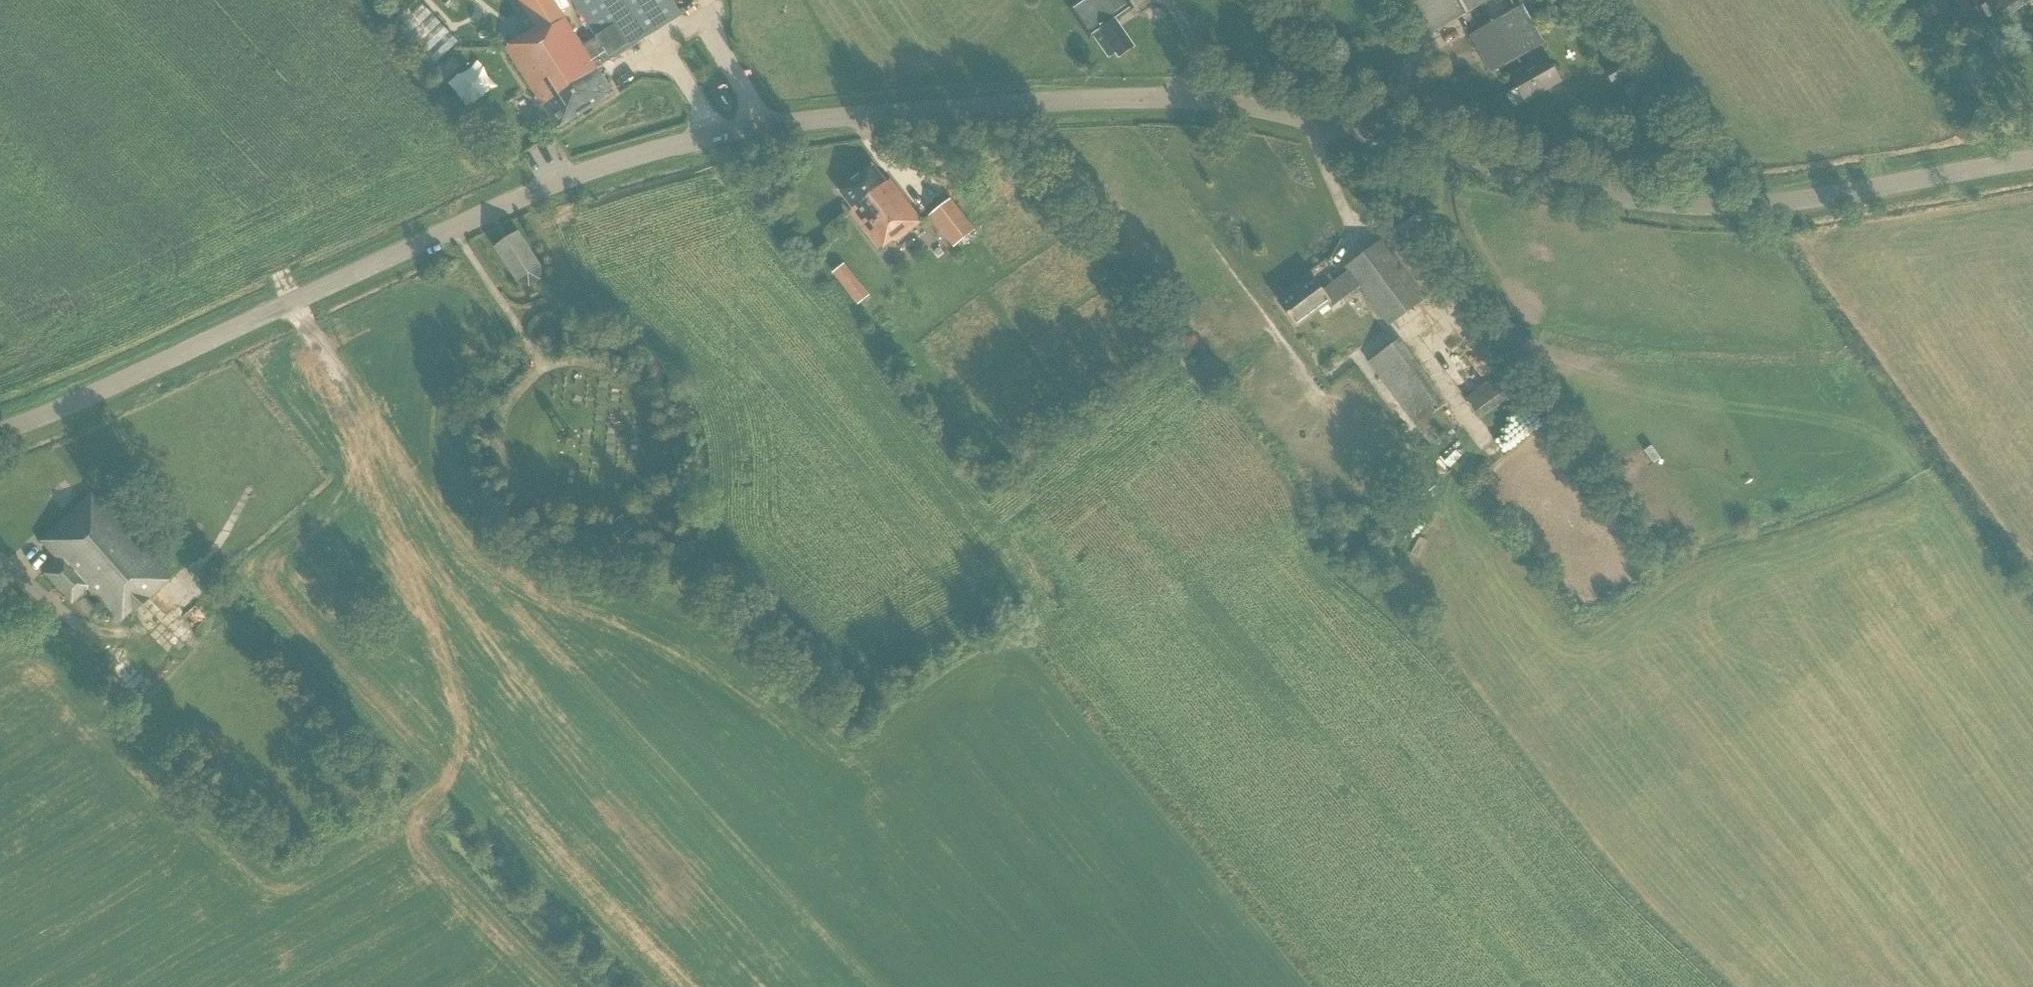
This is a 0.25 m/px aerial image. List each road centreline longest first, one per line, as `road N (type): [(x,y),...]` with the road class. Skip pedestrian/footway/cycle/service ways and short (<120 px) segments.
road 1 (tertiary): [(0,434),(75,409),(602,166),(804,120),(940,107),(1175,100),(1611,201),(1693,210),(1786,206),(2032,161)]

